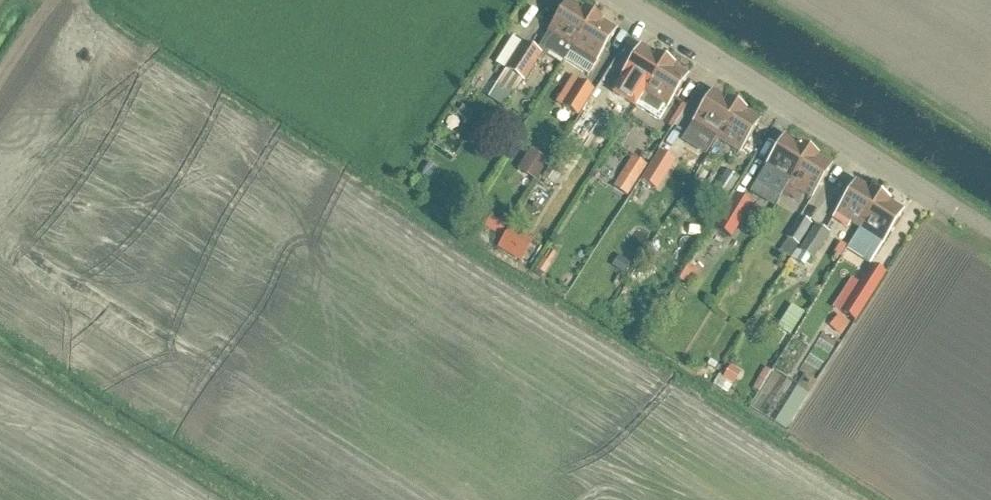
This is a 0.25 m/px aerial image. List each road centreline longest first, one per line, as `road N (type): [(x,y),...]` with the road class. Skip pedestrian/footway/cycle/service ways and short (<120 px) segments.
road 1 (unclassified): [(990,234),(617,0)]

